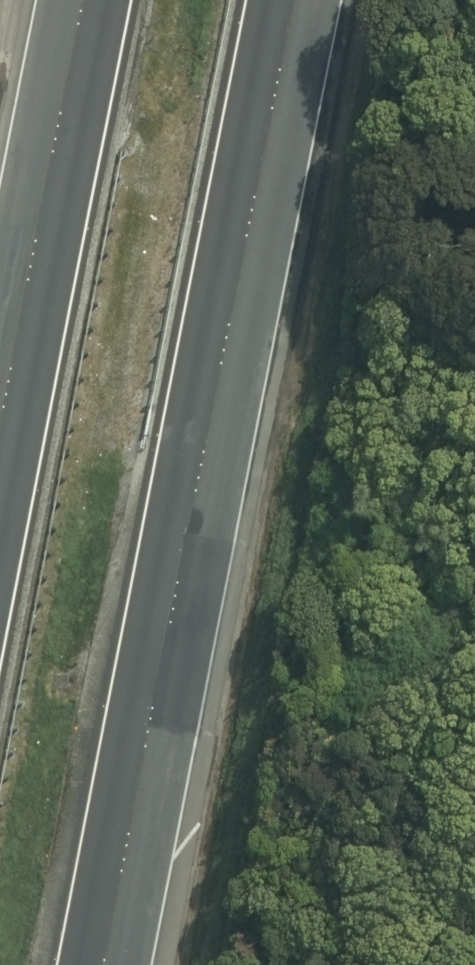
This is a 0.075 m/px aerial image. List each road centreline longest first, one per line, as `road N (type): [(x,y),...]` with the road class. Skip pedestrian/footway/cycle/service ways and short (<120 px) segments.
road 1 (motorway): [(295,0),(103,964)]
road 2 (motorway): [(0,433),(84,0)]

